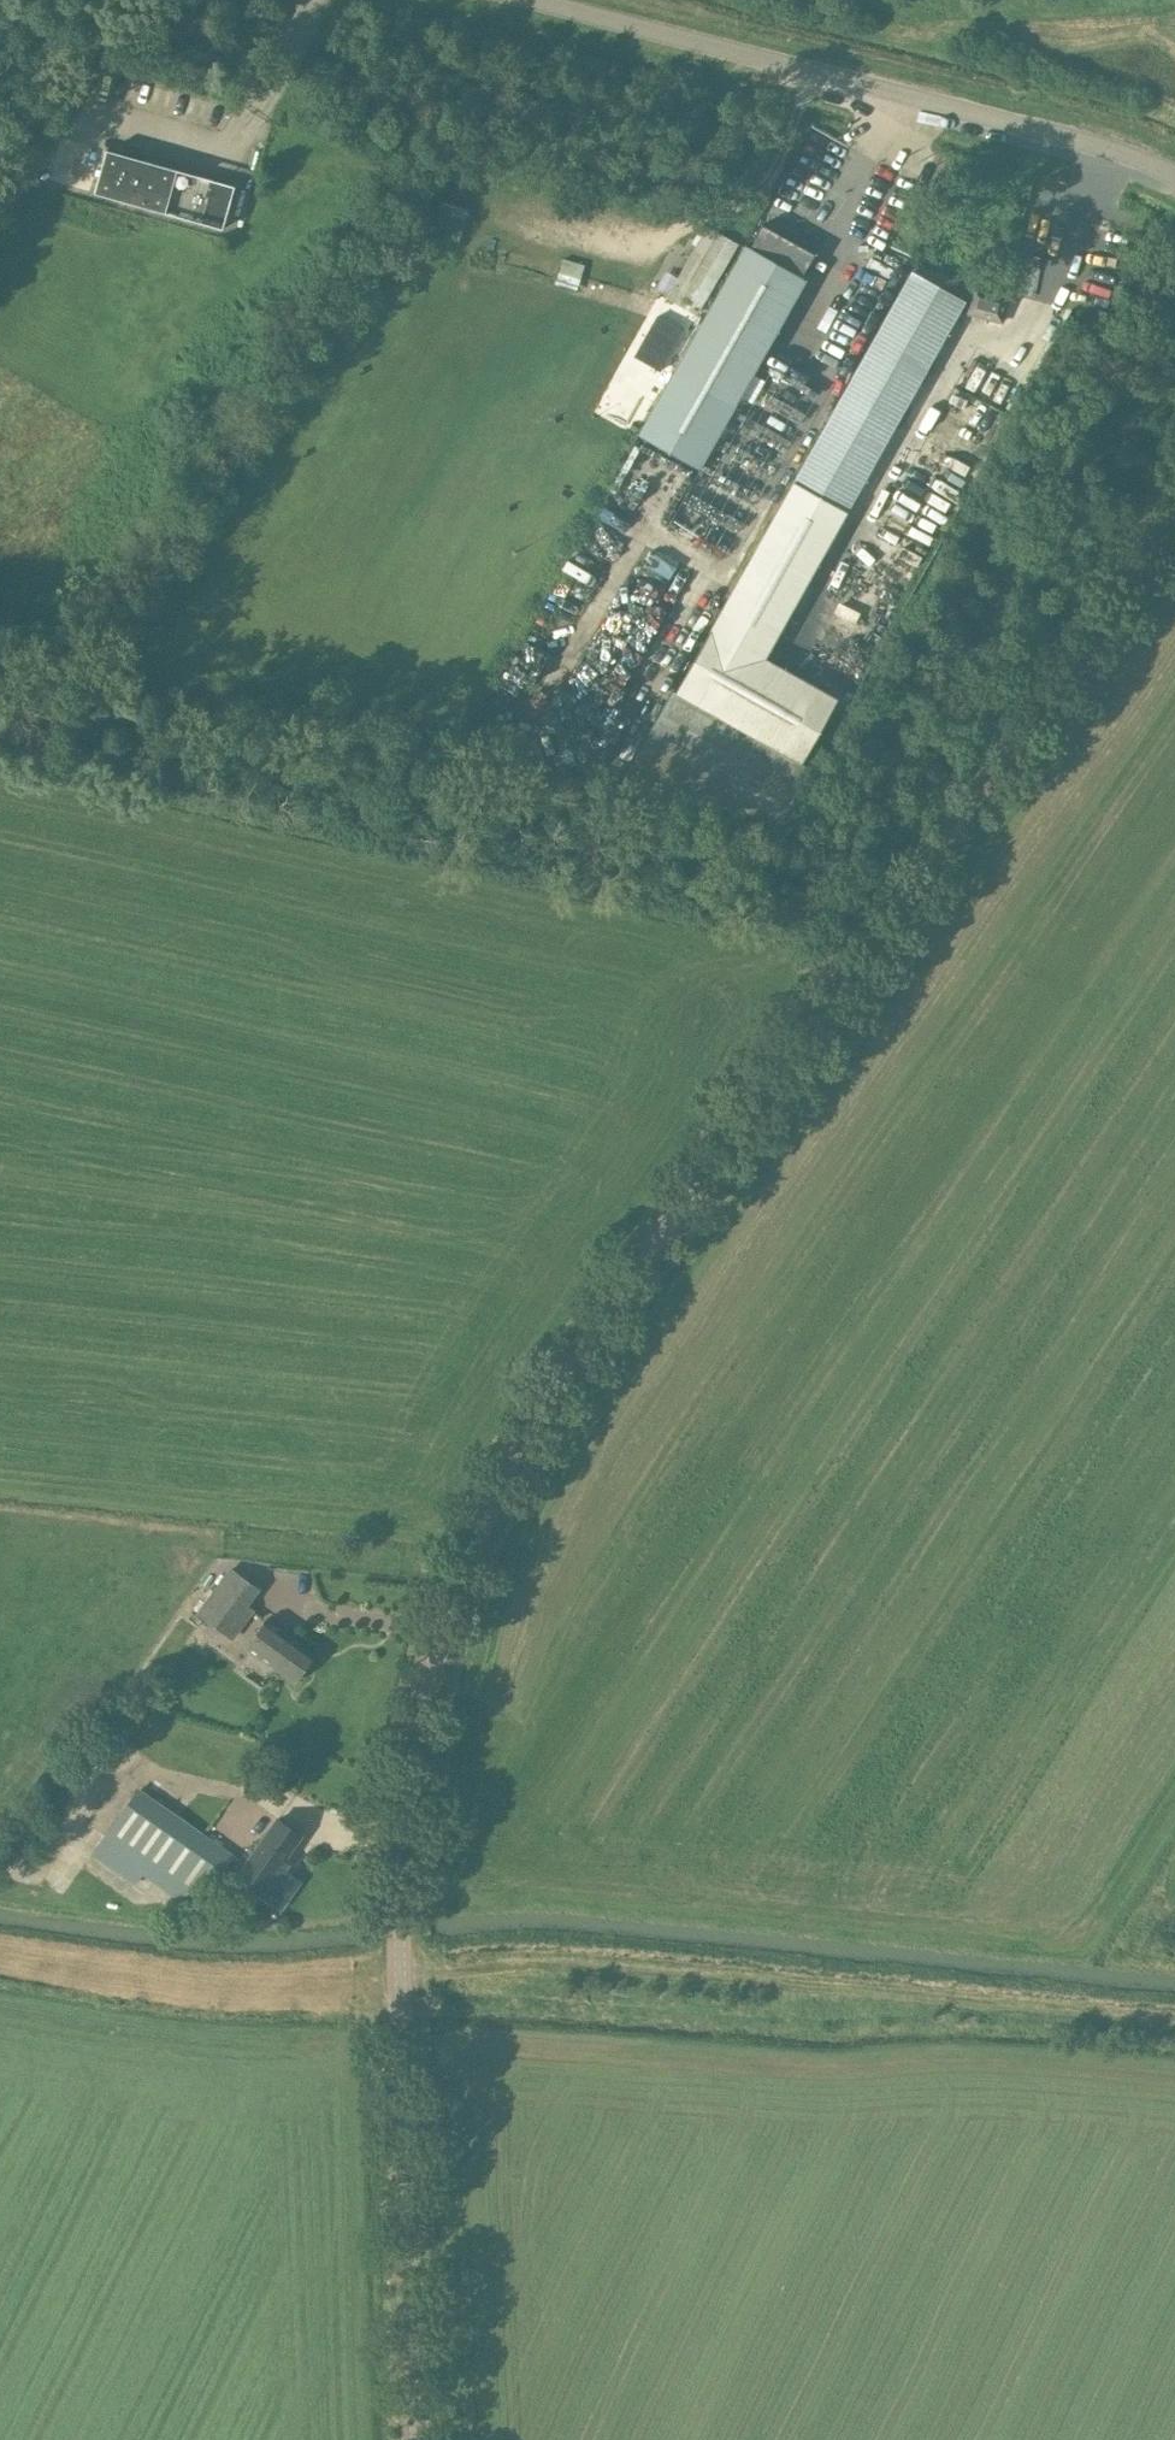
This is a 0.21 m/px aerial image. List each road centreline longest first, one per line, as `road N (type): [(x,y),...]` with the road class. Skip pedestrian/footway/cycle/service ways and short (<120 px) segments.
road 1 (unclassified): [(416,2439),(401,1851),(417,1732),(455,1588),(549,1396),(1174,513)]
road 2 (unclassified): [(1174,175),(1078,139),(538,0)]
road 3 (track): [(401,1976),(288,1987),(190,1984),(0,1955)]

